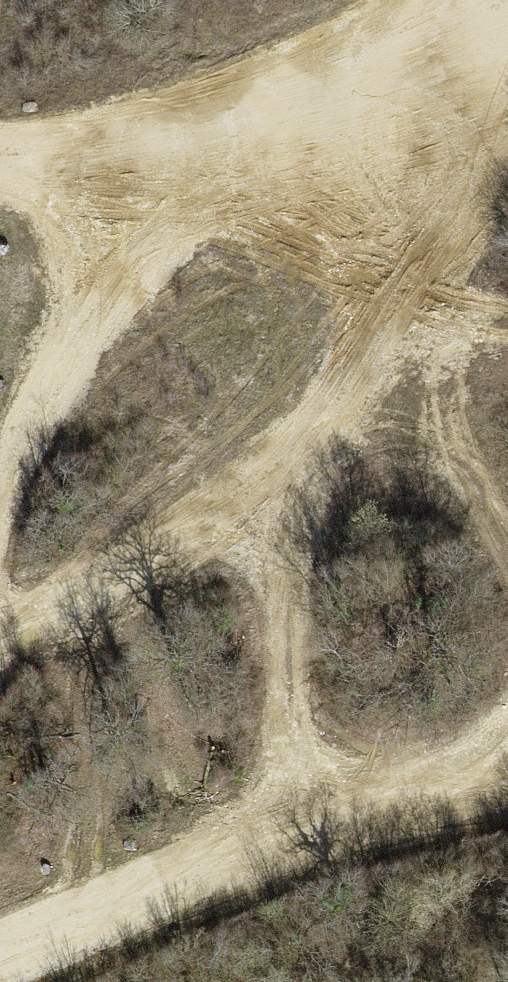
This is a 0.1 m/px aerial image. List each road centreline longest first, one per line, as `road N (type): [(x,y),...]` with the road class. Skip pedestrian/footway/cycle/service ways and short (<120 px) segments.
road 1 (track): [(507,0),(504,46),(385,359),(507,546)]
road 2 (track): [(507,767),(0,946)]
road 3 (track): [(0,164),(151,166),(507,45)]
road 4 (track): [(151,166),(23,428),(0,508)]
road 5 (track): [(274,480),(287,839)]
road 6 (track): [(274,480),(0,642)]
road 7 (track): [(385,359),(274,480)]

